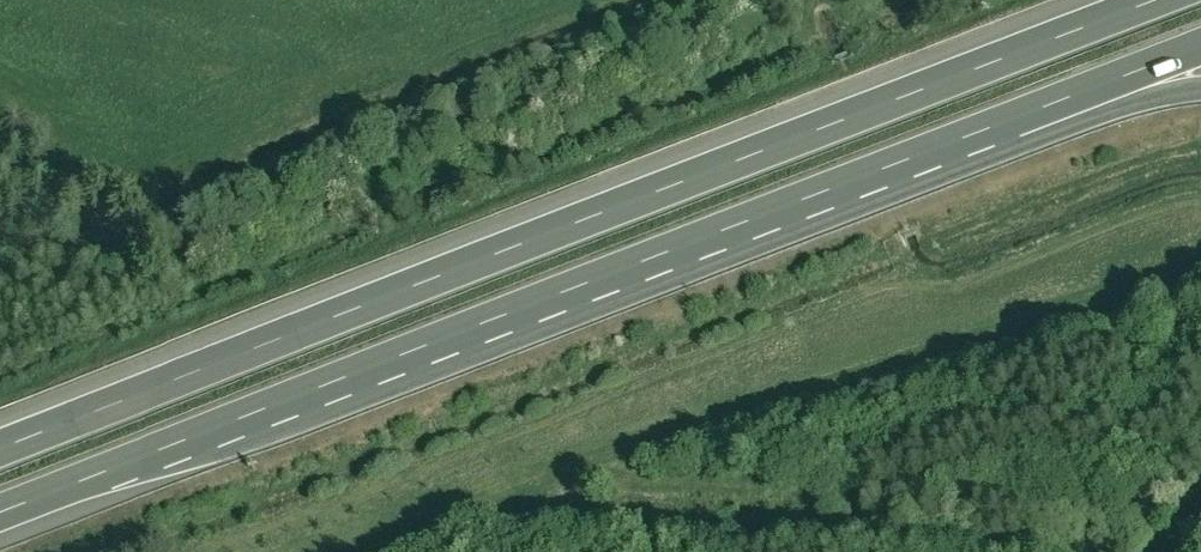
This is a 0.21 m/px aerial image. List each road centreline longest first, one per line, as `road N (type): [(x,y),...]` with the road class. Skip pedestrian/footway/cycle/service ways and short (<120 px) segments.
road 1 (motorway): [(0,518),(1200,52)]
road 2 (motorway): [(1165,0),(0,454)]

